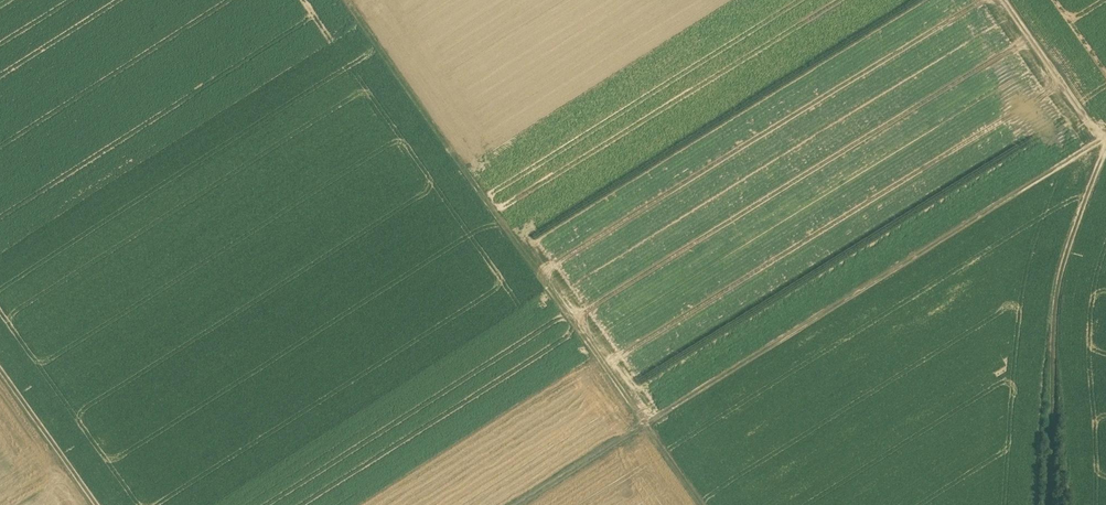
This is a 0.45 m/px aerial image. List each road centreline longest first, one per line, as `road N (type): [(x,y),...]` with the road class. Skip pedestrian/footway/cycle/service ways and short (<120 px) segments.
road 1 (track): [(1105,139),(519,504)]
road 2 (track): [(702,504),(346,0)]
road 3 (track): [(1105,151),(1058,281),(1050,504)]
road 4 (track): [(1105,135),(1004,0)]
road 5 (track): [(95,504),(0,374)]

